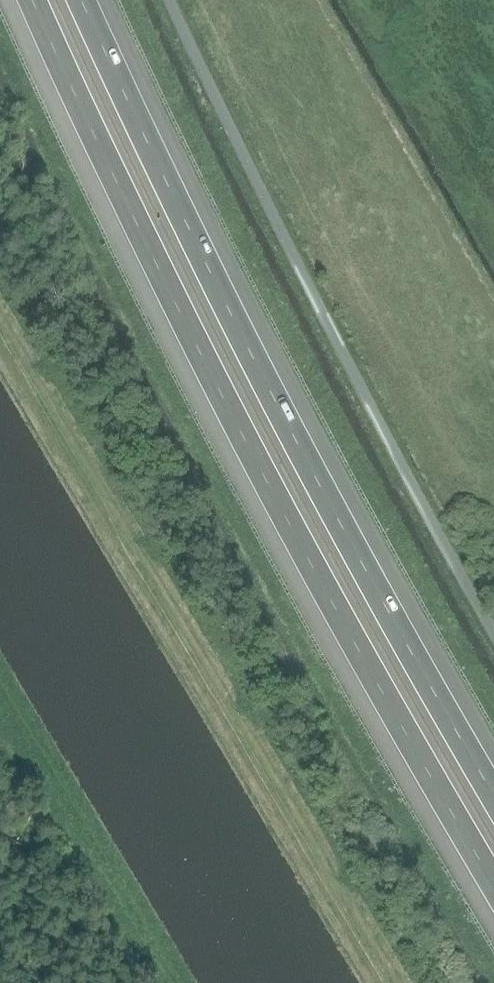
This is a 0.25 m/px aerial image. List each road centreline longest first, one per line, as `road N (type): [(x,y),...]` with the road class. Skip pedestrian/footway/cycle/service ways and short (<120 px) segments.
road 1 (motorway): [(28,0),(302,560),(493,886)]
road 2 (motorway): [(493,793),(350,545),(92,0)]
road 3 (track): [(0,692),(171,982)]

